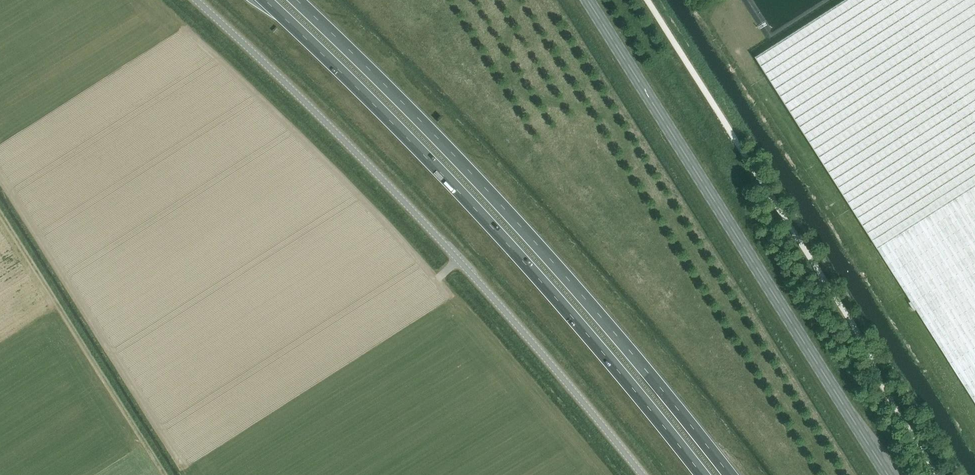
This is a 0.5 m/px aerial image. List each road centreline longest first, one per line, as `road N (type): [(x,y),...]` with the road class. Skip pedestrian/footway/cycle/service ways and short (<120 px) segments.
road 1 (unclassified): [(196,0),(474,276),(642,474)]
road 2 (trunk): [(265,0),(526,263),(702,474)]
road 3 (trunk): [(730,474),(507,212),(296,0)]
road 4 (secondary): [(888,474),(588,0)]

